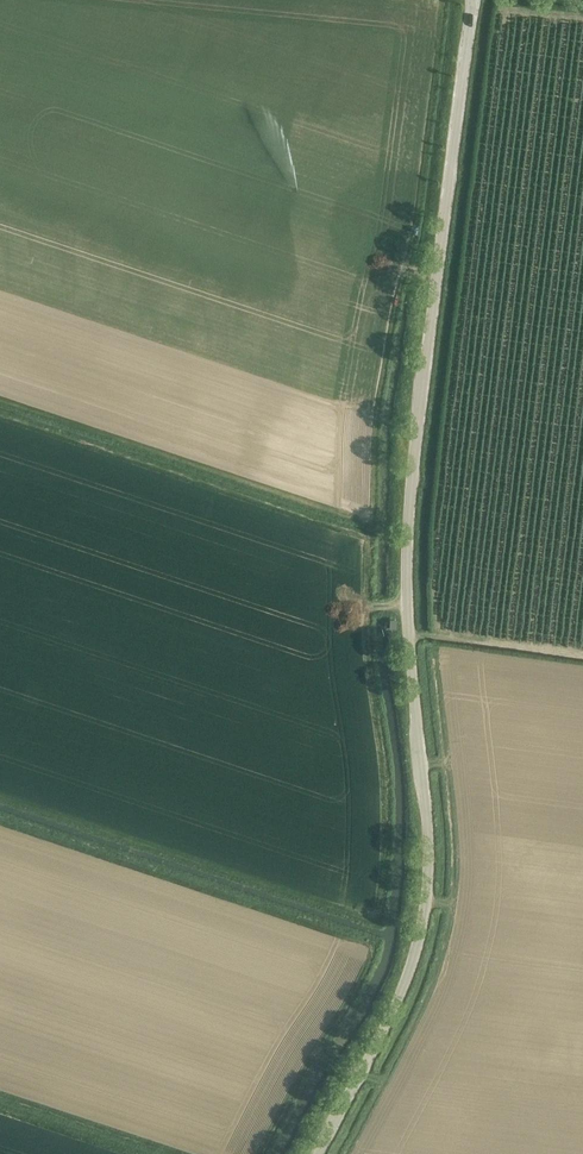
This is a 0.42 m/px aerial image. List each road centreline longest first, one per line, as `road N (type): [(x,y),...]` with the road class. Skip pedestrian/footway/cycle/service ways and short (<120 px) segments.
road 1 (unclassified): [(319,1153),(402,990),(426,904),(409,524),(473,0)]

